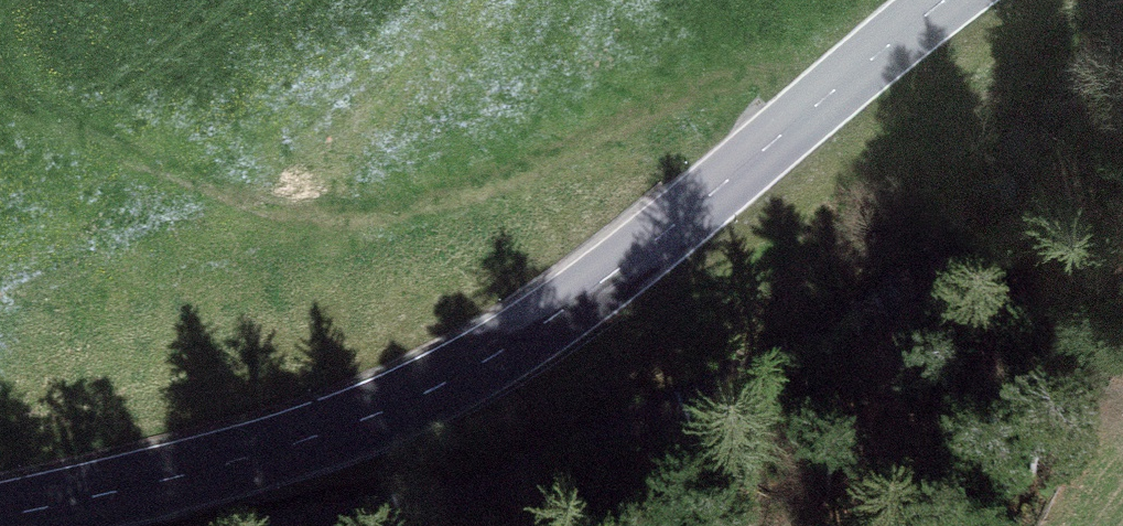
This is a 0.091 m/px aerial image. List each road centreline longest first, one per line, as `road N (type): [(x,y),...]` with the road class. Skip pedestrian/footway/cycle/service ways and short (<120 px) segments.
road 1 (secondary): [(0,515),(233,463),(430,391),(587,294),(945,0)]
road 2 (track): [(815,106),(748,61),(367,213),(96,115),(8,62),(0,27)]

